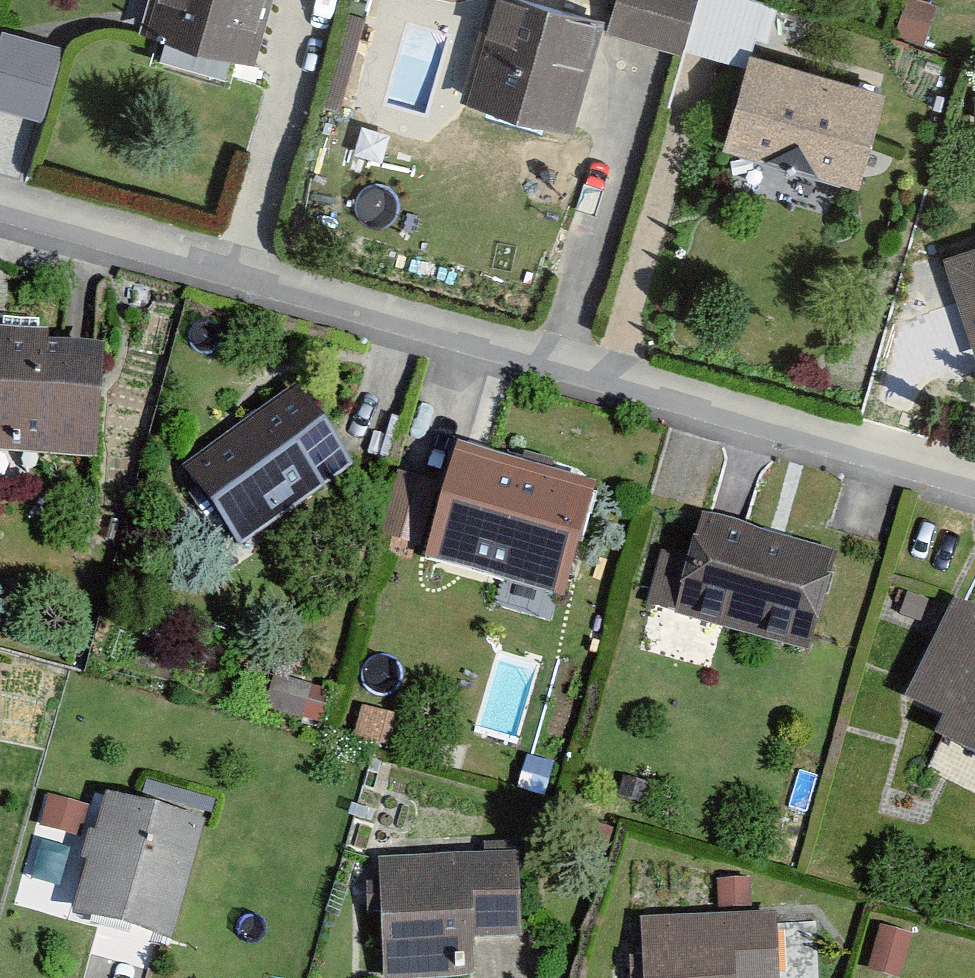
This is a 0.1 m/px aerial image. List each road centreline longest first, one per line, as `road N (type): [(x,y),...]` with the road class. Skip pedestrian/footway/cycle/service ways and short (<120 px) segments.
road 1 (residential): [(0,200),(974,483)]

